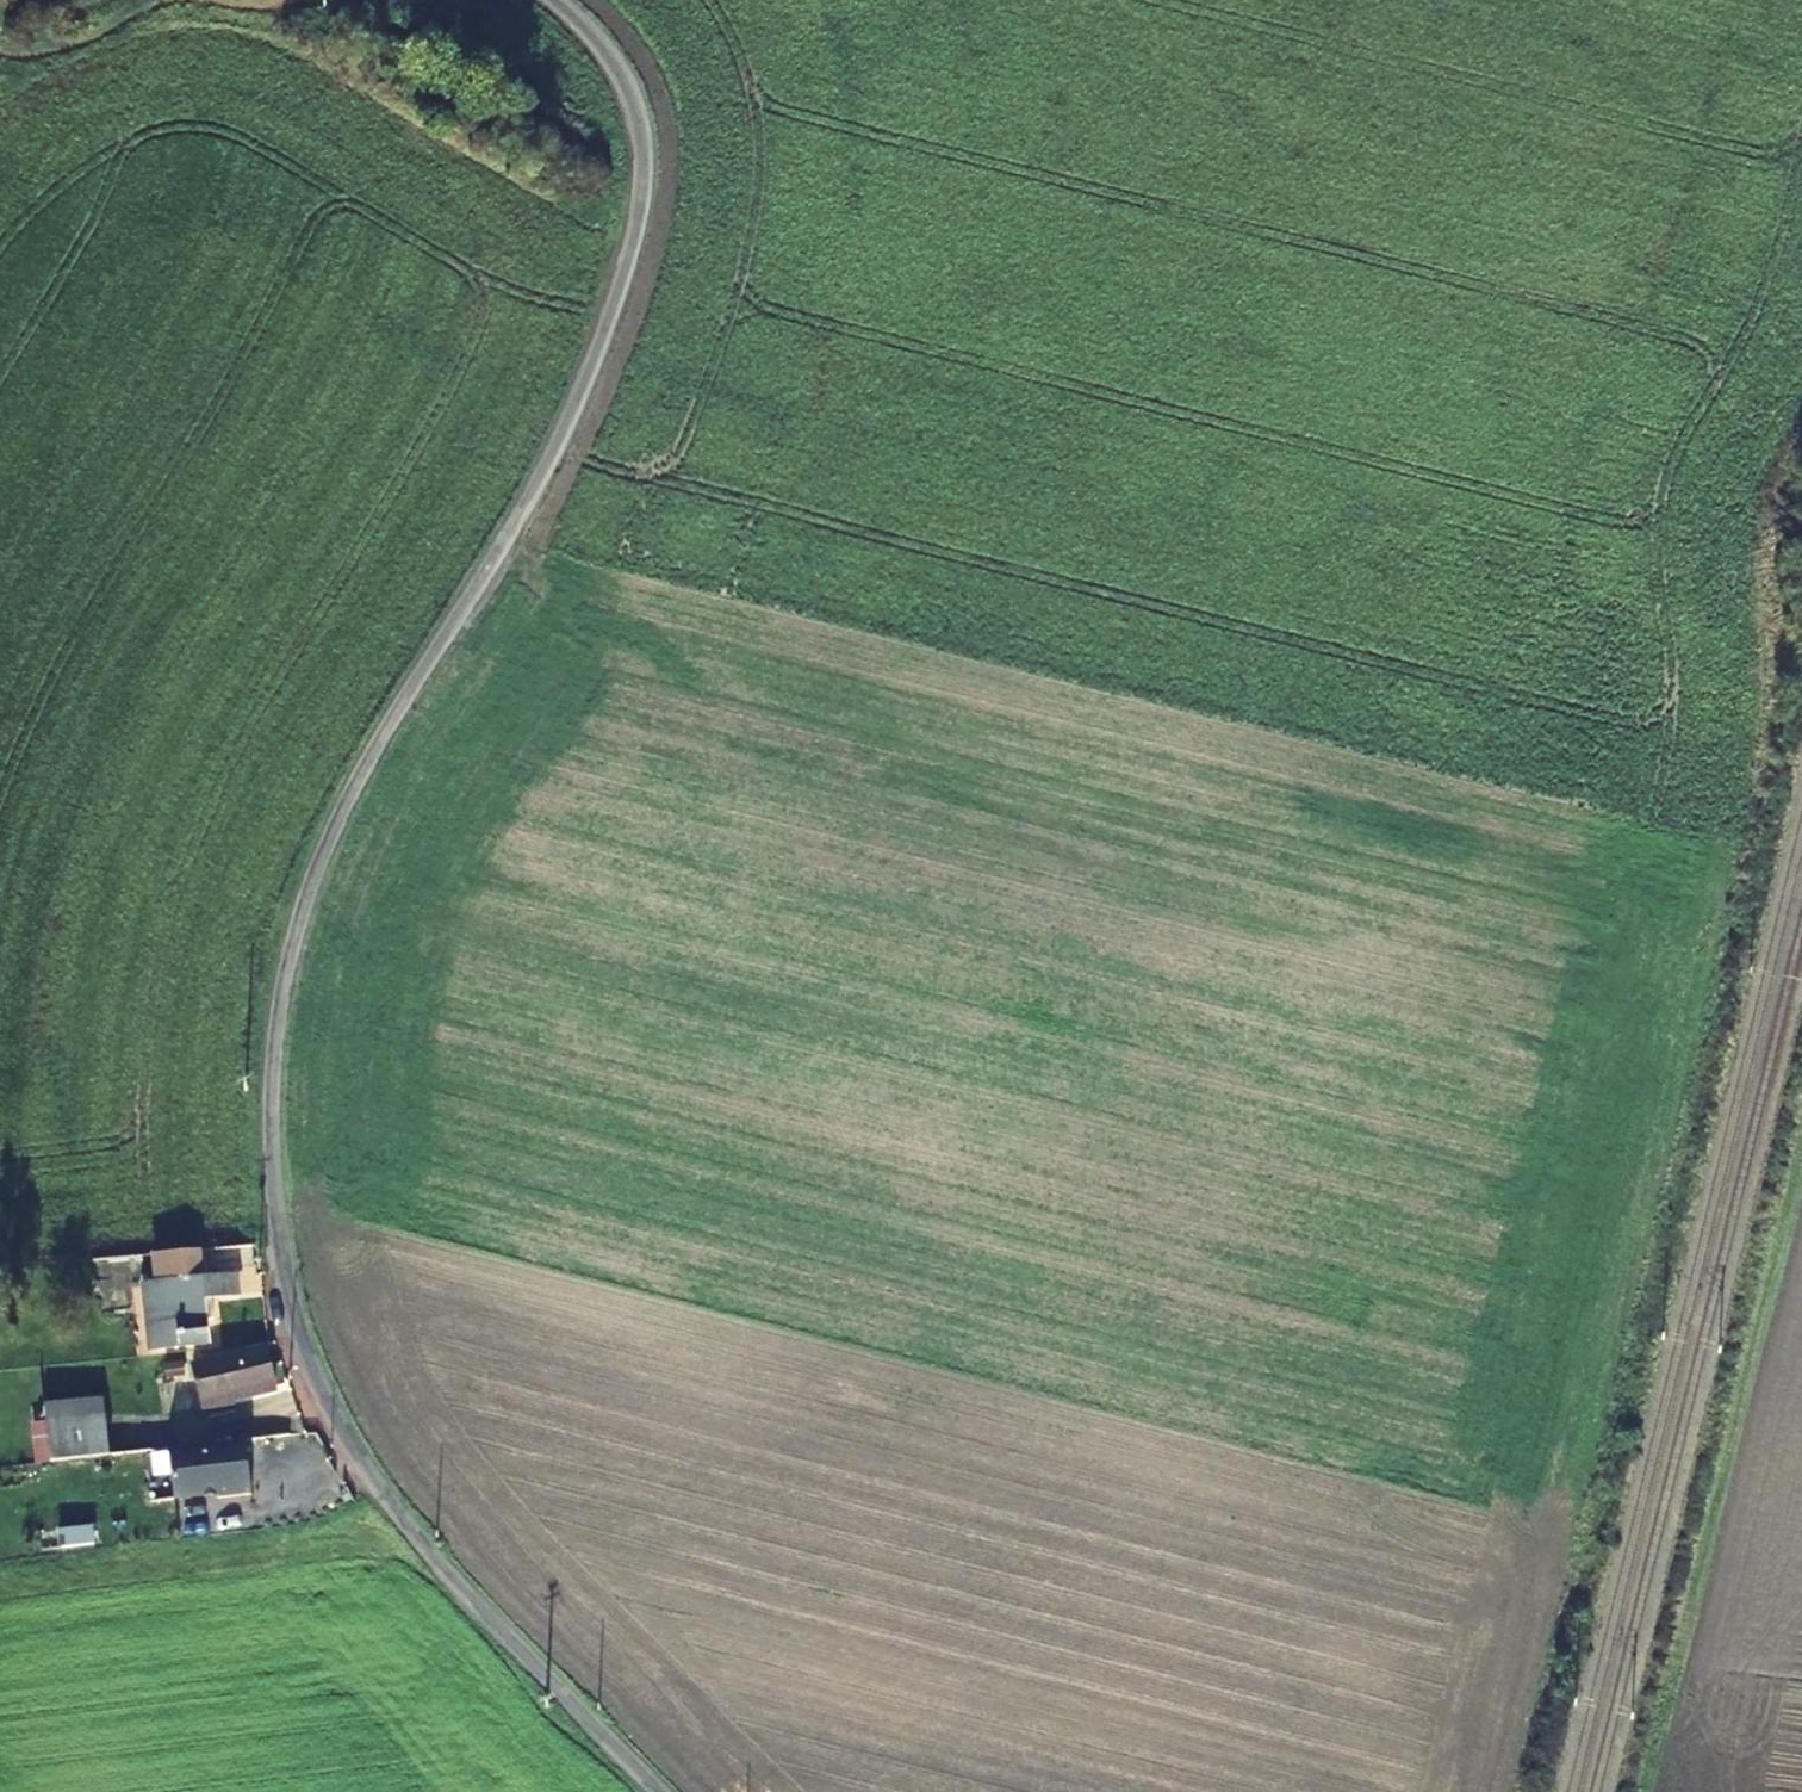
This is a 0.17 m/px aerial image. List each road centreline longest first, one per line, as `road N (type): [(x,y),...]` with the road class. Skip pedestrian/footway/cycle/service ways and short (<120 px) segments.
road 1 (unclassified): [(651,1791),(371,1472),(298,1343),(283,1294),(272,1155),(272,1057),(313,874),(571,421),(637,218),(637,110),(618,67),(551,0)]

